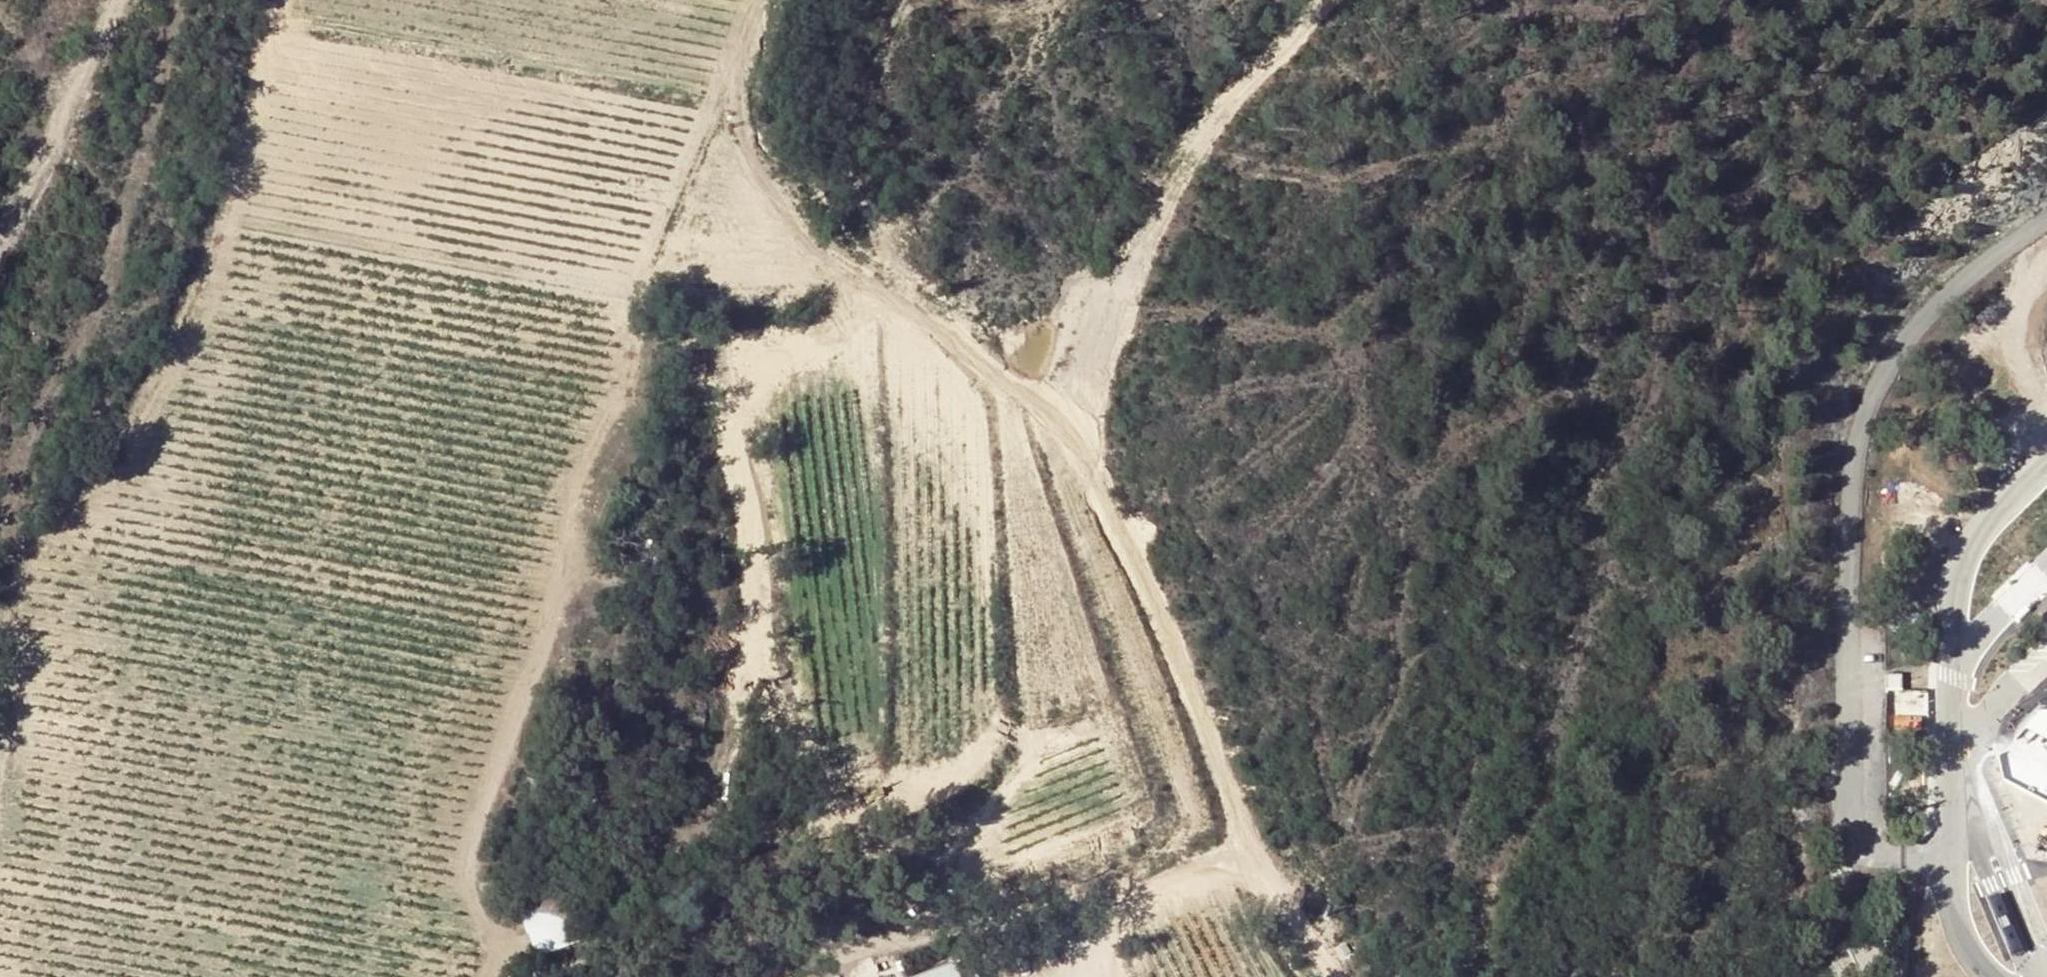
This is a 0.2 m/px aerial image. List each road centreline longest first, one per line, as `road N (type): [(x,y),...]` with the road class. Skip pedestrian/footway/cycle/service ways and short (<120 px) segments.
road 1 (track): [(760,0),(734,91),(741,139),(862,335),(896,359),(1038,410),(1071,439),(1261,864),(1335,976)]
road 2 (track): [(2046,202),(1984,233),(1899,305),(1877,364),(1865,850),(1959,854)]
road 3 (track): [(958,379),(949,345),(847,176),(847,115),(907,0)]
road 4 (track): [(0,247),(117,0)]

